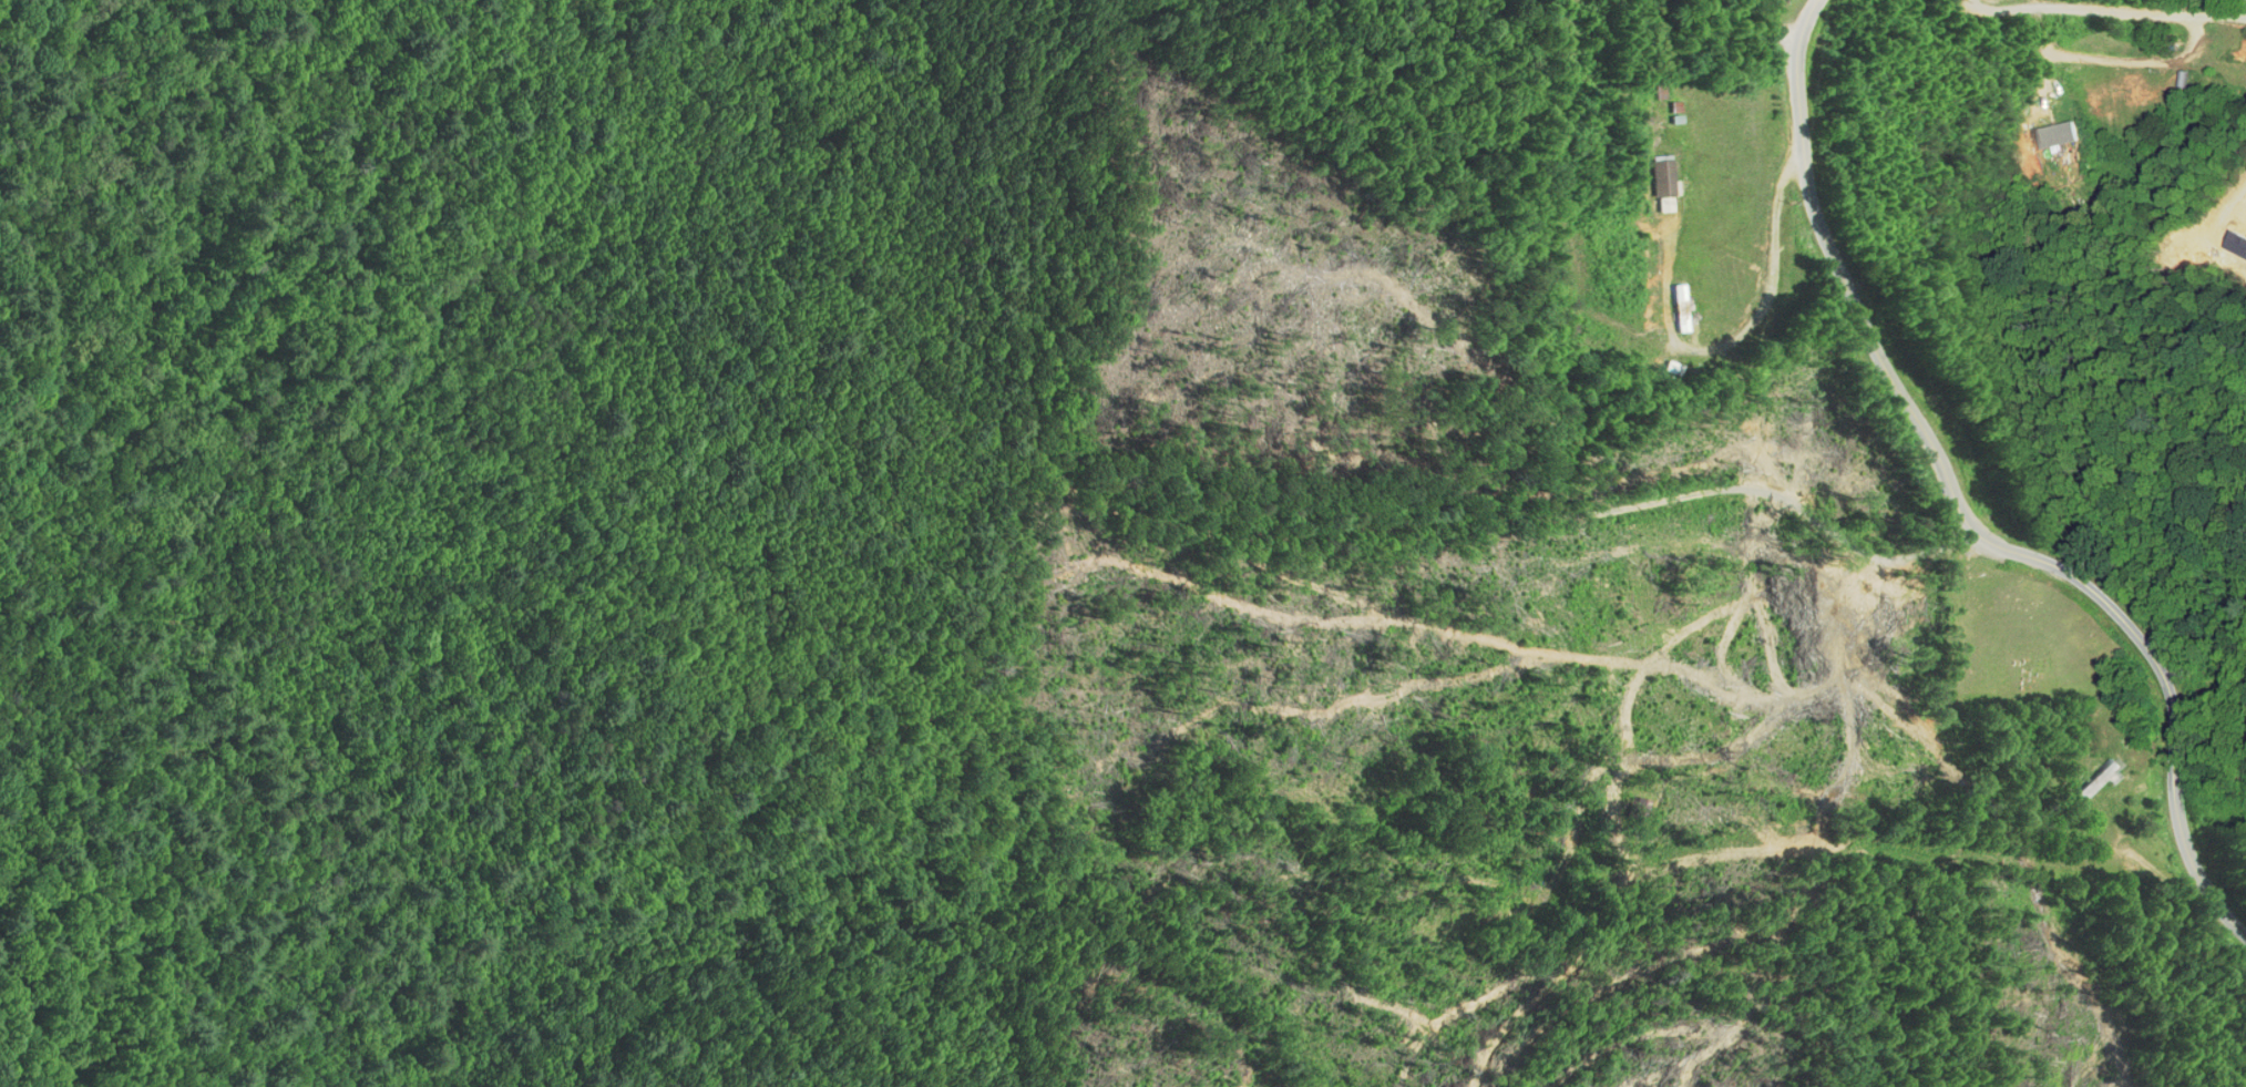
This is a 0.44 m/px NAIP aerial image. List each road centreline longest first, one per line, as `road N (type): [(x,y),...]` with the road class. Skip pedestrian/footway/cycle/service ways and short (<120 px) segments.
road 1 (residential): [(2245,934),(2194,869),(2180,829),(2170,706),(2135,635),(2089,588),(1970,523),(1870,347),(1808,194),(1795,58),(1813,0)]
road 2 (track): [(1906,560),(1879,574),(1702,618),(1650,673),(1576,845)]

